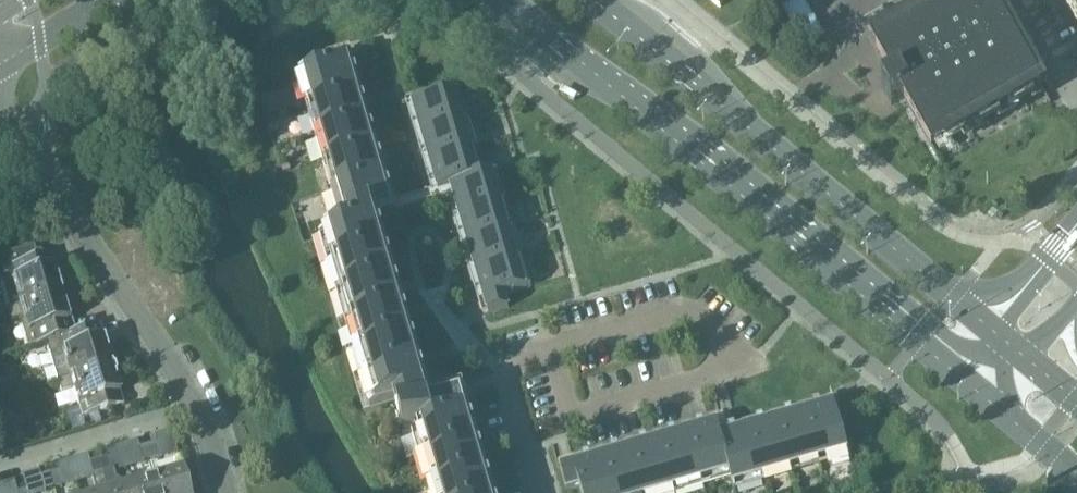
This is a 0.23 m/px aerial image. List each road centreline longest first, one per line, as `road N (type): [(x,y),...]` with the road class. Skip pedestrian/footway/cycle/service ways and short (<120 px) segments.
road 1 (tertiary): [(509,0),(982,388)]
road 2 (tertiary): [(992,331),(596,0)]
road 3 (residential): [(198,409),(0,114)]
road 4 (residential): [(0,465),(198,409)]
road 5 (residential): [(538,492),(505,370),(551,348)]
road 6 (tertiary): [(1076,225),(992,331)]
road 7 (tertiary): [(982,388),(1076,473)]
road 8 (tertiary): [(0,65),(108,0)]

